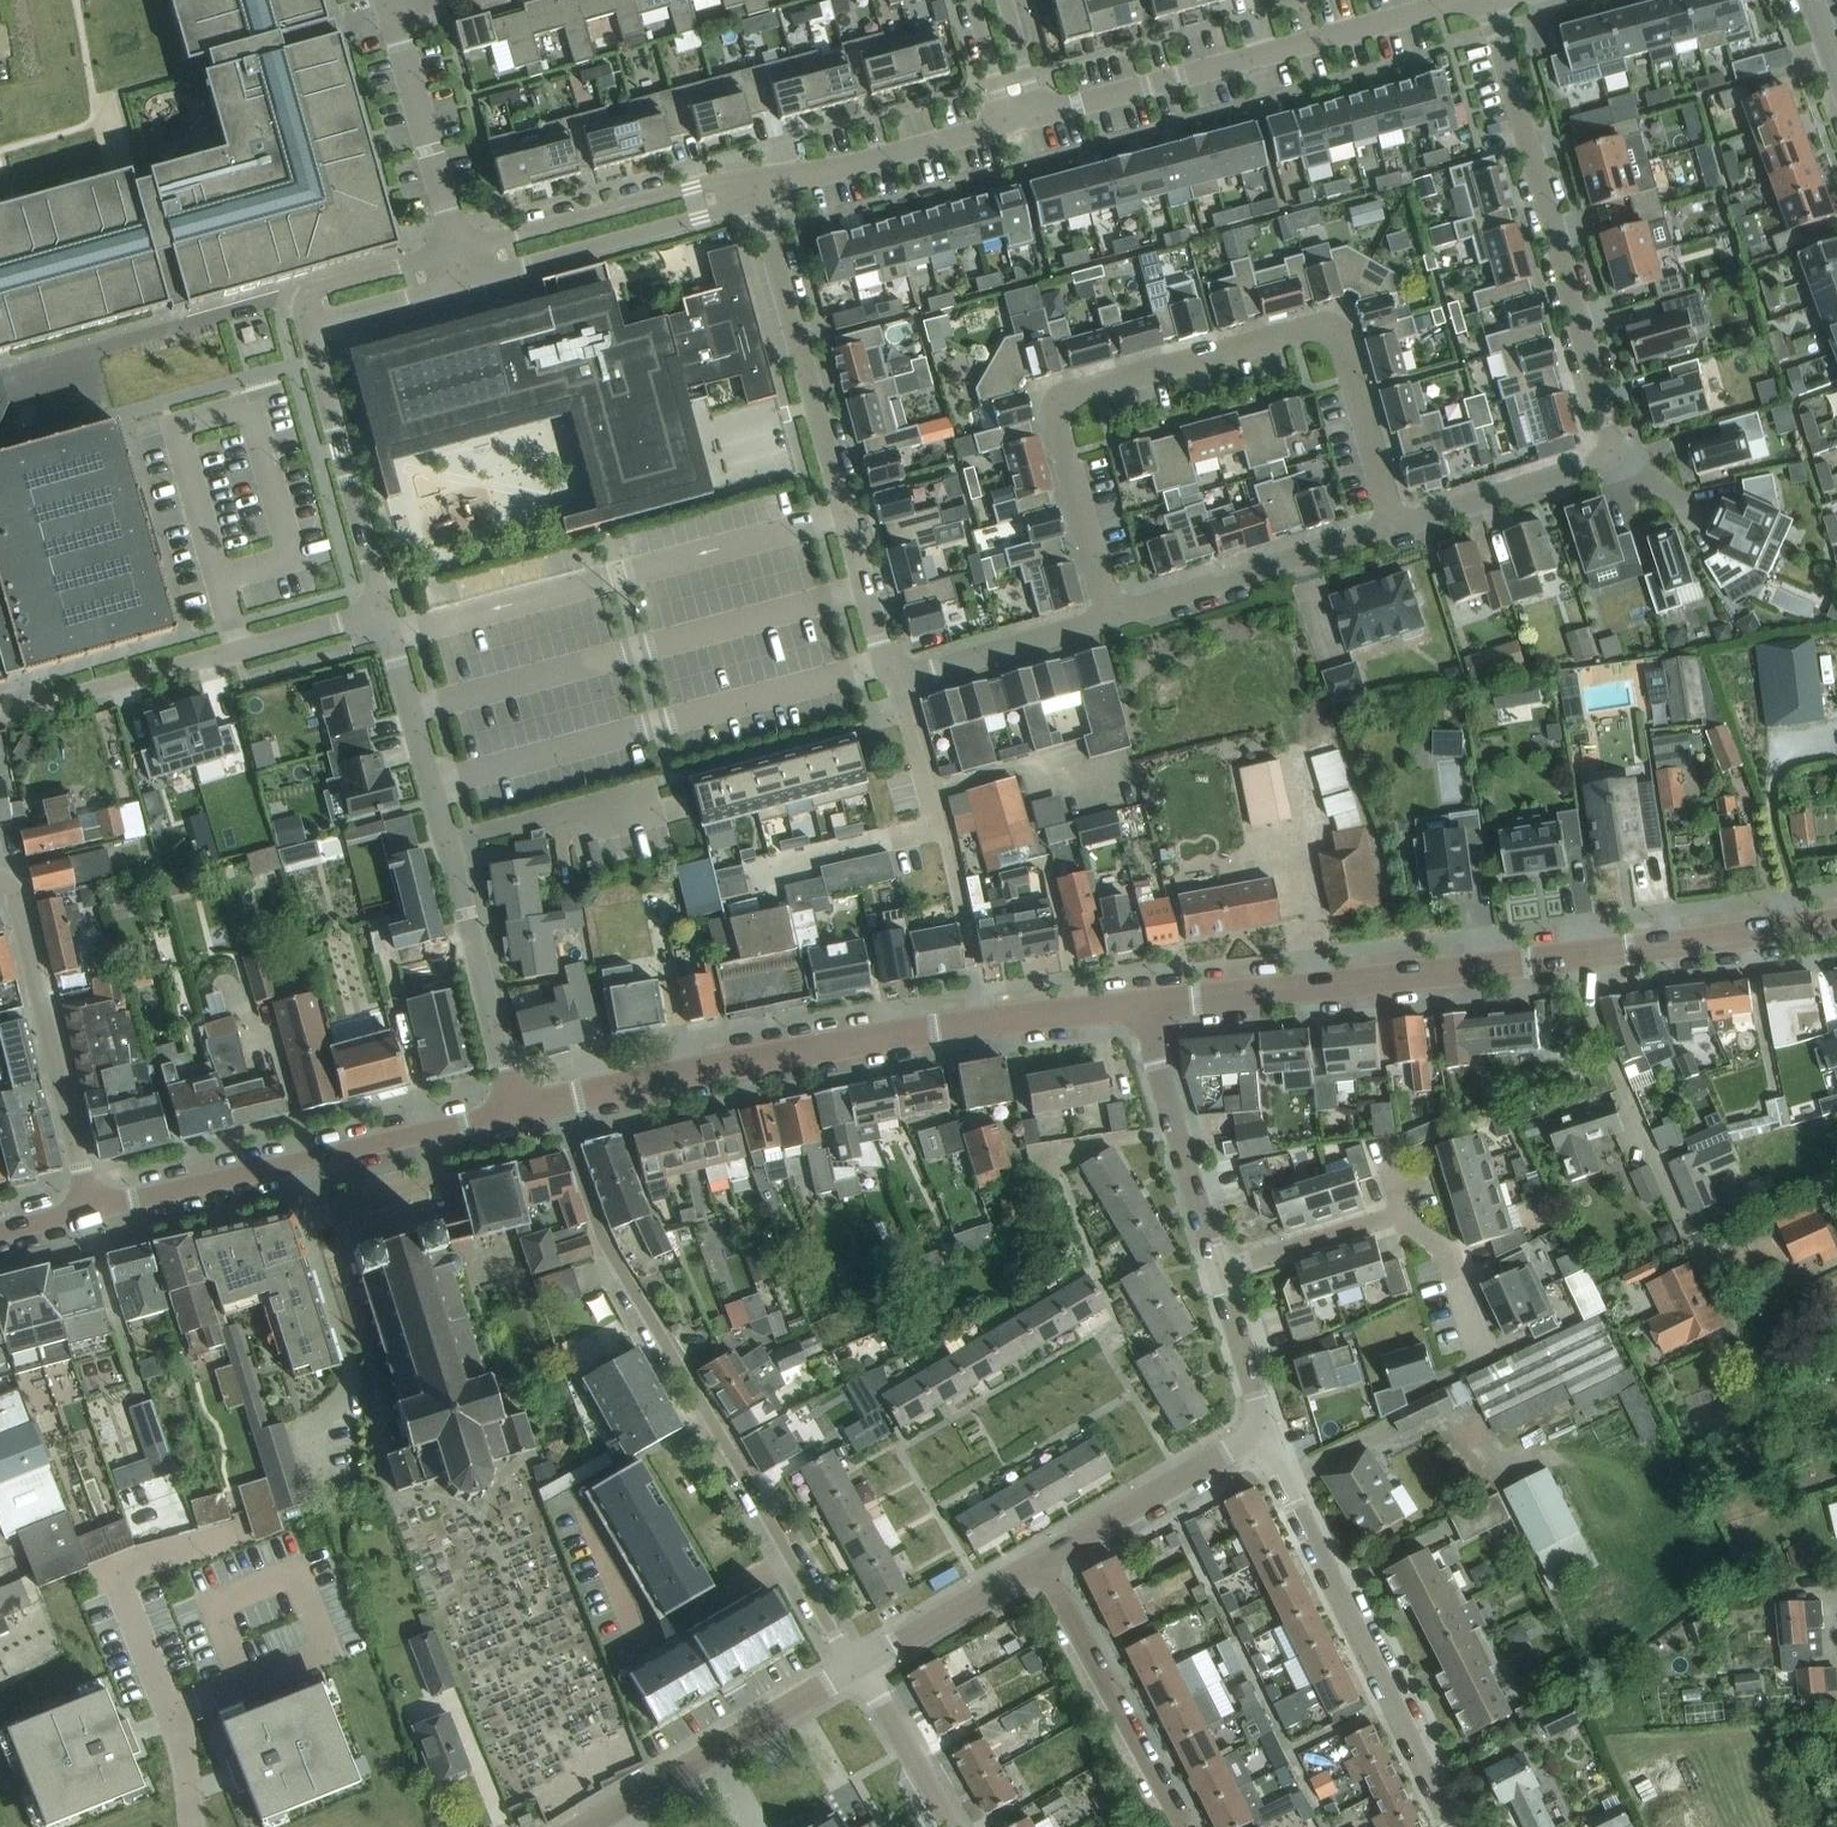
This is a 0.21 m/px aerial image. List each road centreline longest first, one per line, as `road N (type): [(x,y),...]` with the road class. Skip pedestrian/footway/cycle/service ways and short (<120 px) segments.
road 1 (residential): [(1115,623),(1102,616),(1052,420),(1069,394),(1298,335),(1322,338),(1336,352),(1388,531)]
road 2 (residential): [(1479,0),(1606,438),(1583,474),(1388,531)]
road 3 (residential): [(557,1102),(599,1236),(860,1667)]
road 4 (tertiary): [(557,1102),(921,1031),(1141,1005)]
road 5 (residential): [(516,1111),(391,639)]
road 6 (residential): [(847,515),(391,639)]
road 7 (tertiary): [(1141,1005),(1582,954)]
road 8 (residential): [(1465,0),(1038,115)]
road 9 (residential): [(1452,1826),(1265,1429)]
road 10 (tertiary): [(516,1111),(94,1208)]
road 11 (residential): [(383,610),(0,715)]
road 12 (residential): [(1711,1286),(1590,1002),(1582,954)]
road 13 (residential): [(0,881),(18,901),(94,1208)]
road 14 (residential): [(758,191),(847,515)]
road 15 (residential): [(586,1826),(860,1667)]
road 16 (residential): [(758,191),(707,183),(458,250)]
road 17 (residential): [(466,280),(718,213),(758,191)]
road 18 (residential): [(1040,1562),(1185,1826)]
road 19 (residential): [(383,610),(307,323)]
road 20 (residential): [(1388,531),(1115,623)]
road 21 (residential): [(1219,1271),(1141,1005)]
road 22 (residential): [(1040,1562),(1265,1429)]
road 23 (residential): [(1007,124),(758,191)]
road 24 (tertiary): [(1582,954),(1836,921)]
road 25 (residential): [(391,10),(458,250)]
road 26 (residential): [(893,682),(1115,623)]
road 27 (residential): [(860,1667),(1040,1562)]
road 28 (residential): [(1219,1271),(1406,1213)]
road 29 (residential): [(458,250),(311,290),(307,323)]
road 30 (residential): [(860,1667),(951,1826)]
road 31 (residential): [(893,682),(847,515)]
road 32 (residential): [(307,323),(466,280)]
road 33 (residential): [(1265,1429),(1219,1271)]
road 34 (residential): [(1479,1352),(1449,1256),(1406,1213)]
road 35 (residential): [(972,0),(1007,124)]
road 36 (residential): [(1038,115),(1005,0)]

